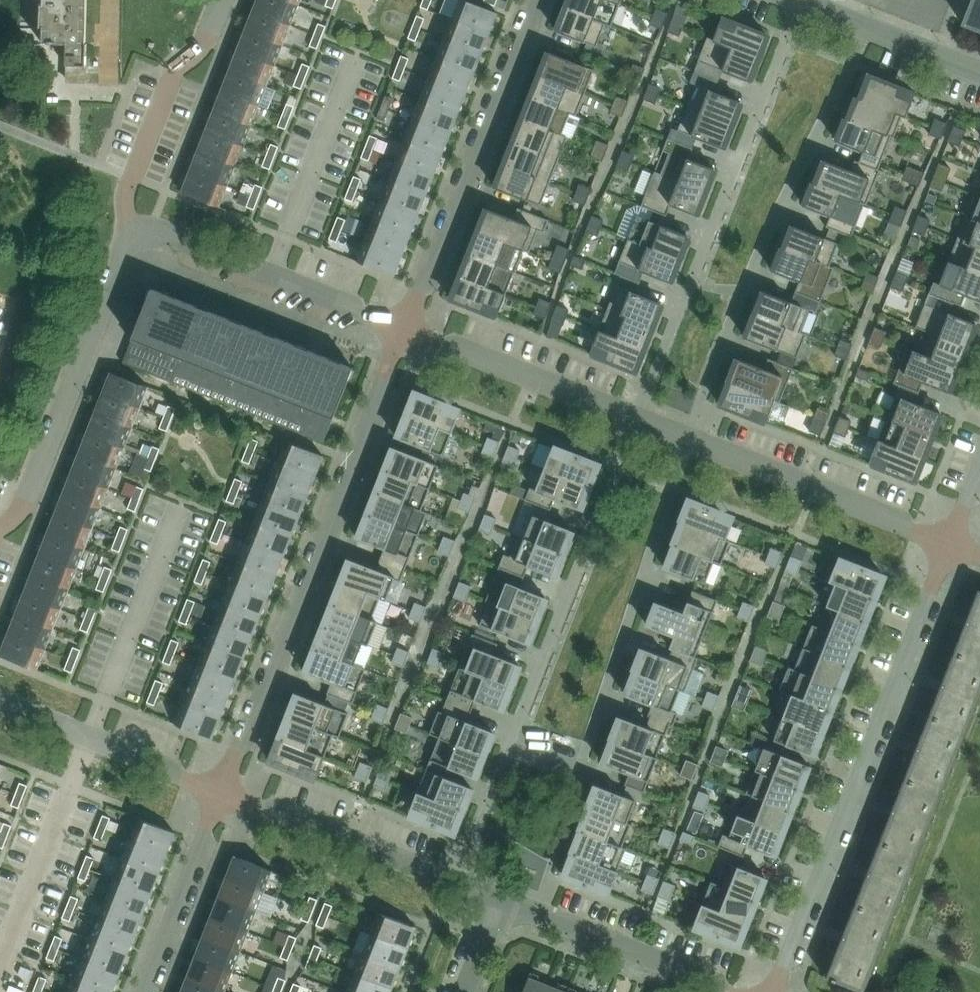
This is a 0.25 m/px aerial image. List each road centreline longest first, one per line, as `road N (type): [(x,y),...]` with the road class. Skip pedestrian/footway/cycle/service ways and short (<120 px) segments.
road 1 (residential): [(222,792),(402,332)]
road 2 (residential): [(951,540),(773,991)]
road 3 (residential): [(636,416),(802,3)]
road 4 (residential): [(689,433),(743,290),(869,29)]
road 5 (residential): [(512,739),(584,759),(689,433)]
road 6 (residential): [(402,332),(535,0)]
road 7 (residential): [(512,739),(636,416)]
road 8 (residential): [(128,245),(19,509),(0,526)]
road 9 (residential): [(402,332),(170,236),(128,245)]
road 10 (residential): [(951,540),(689,433)]
road 11 (residential): [(219,0),(199,49),(174,73),(125,195),(128,245)]
road 12 (residential): [(501,897),(734,991)]
road 13 (residential): [(222,792),(455,880)]
road 14 (residential): [(636,416),(402,332)]
road 15 (residential): [(0,703),(222,792)]
road 16 (residential): [(145,991),(222,792)]
road 17 (residential): [(455,880),(512,739)]

